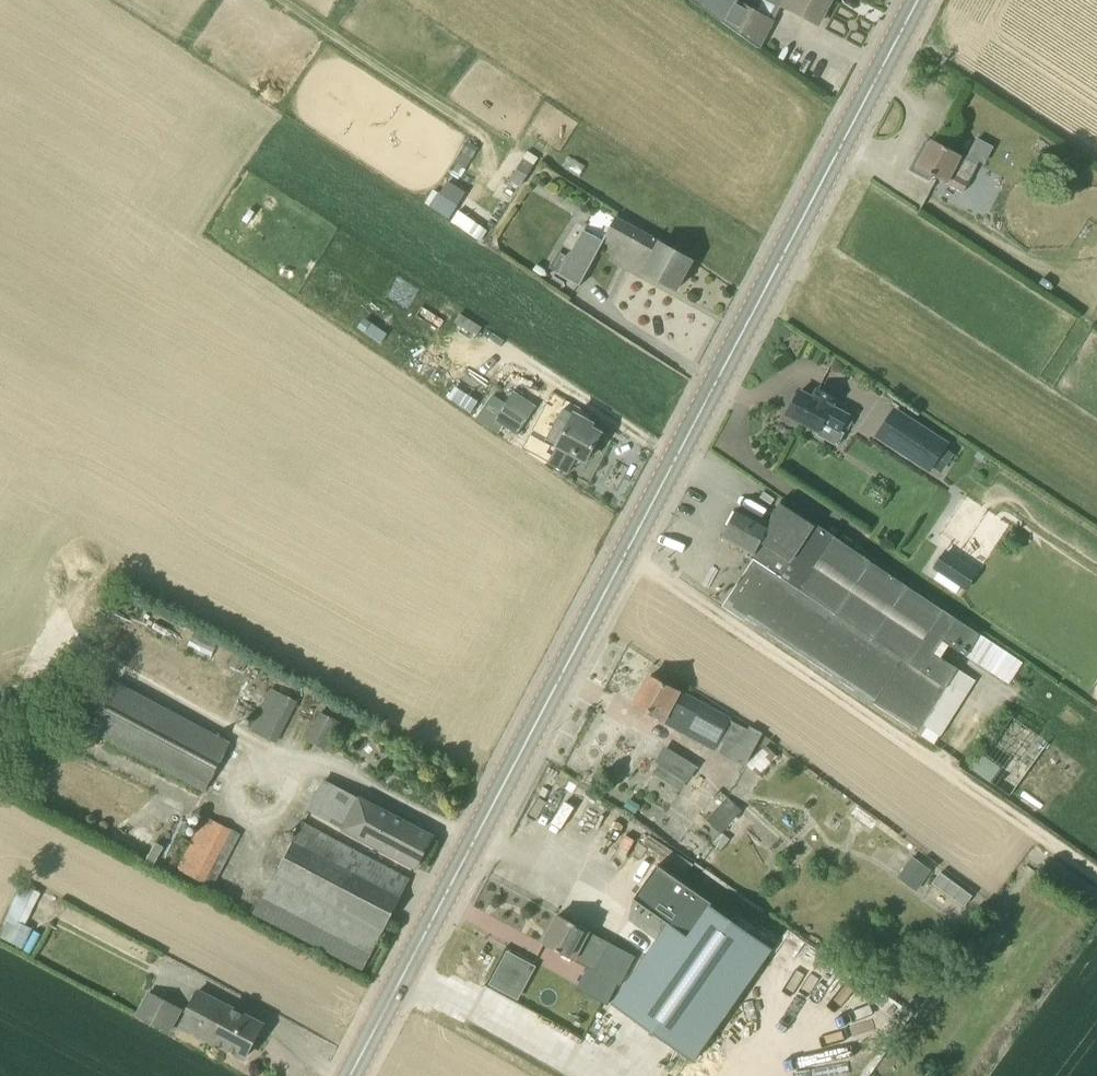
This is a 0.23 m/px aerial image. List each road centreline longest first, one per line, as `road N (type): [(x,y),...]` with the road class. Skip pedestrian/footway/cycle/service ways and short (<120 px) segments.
road 1 (primary): [(351,1075),(919,0)]
road 2 (track): [(626,556),(1096,874)]

